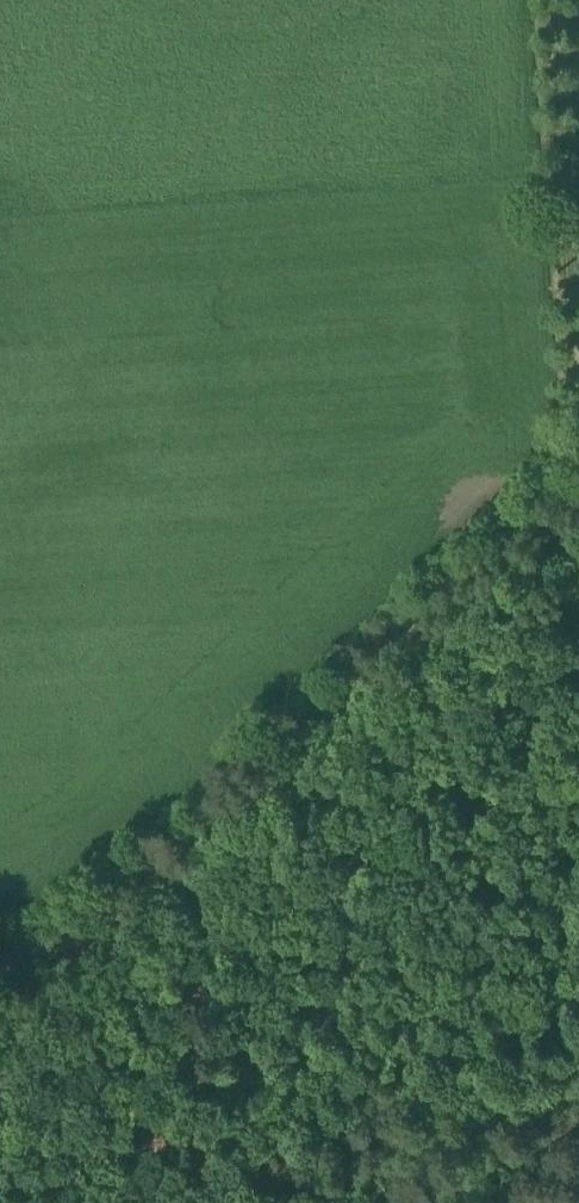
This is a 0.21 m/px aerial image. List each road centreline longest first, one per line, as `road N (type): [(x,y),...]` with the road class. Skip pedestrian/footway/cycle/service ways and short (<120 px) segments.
road 1 (track): [(578,504),(0,1035)]
road 2 (track): [(0,959),(42,953),(78,932),(578,479)]
road 3 (track): [(578,479),(550,0)]

